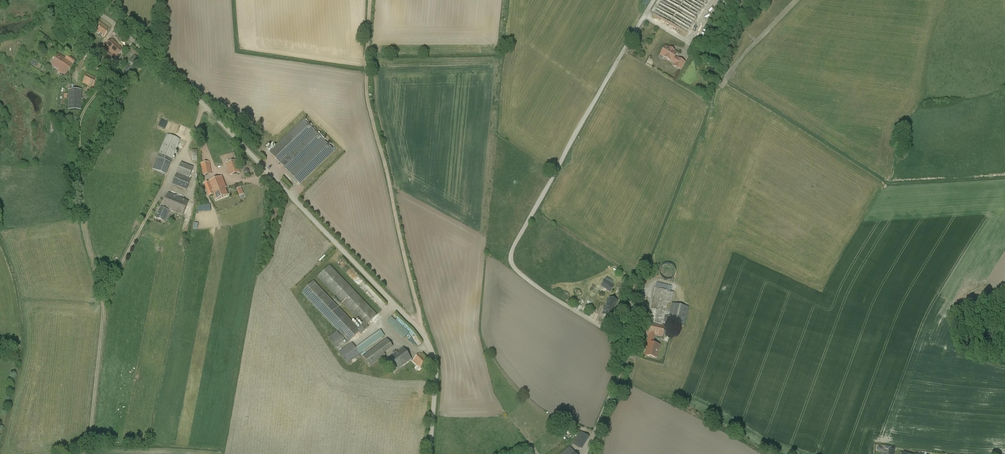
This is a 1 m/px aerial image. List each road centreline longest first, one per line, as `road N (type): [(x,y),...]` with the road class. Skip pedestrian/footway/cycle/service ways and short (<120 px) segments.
road 1 (unclassified): [(430,453),(436,366),(427,338),(190,92),(109,24),(64,0)]
road 2 (track): [(600,326),(518,273),(510,254),(654,0)]
road 3 (track): [(364,0),(359,82),(427,338)]
road 4 (unclassified): [(600,326),(623,360),(587,453)]

